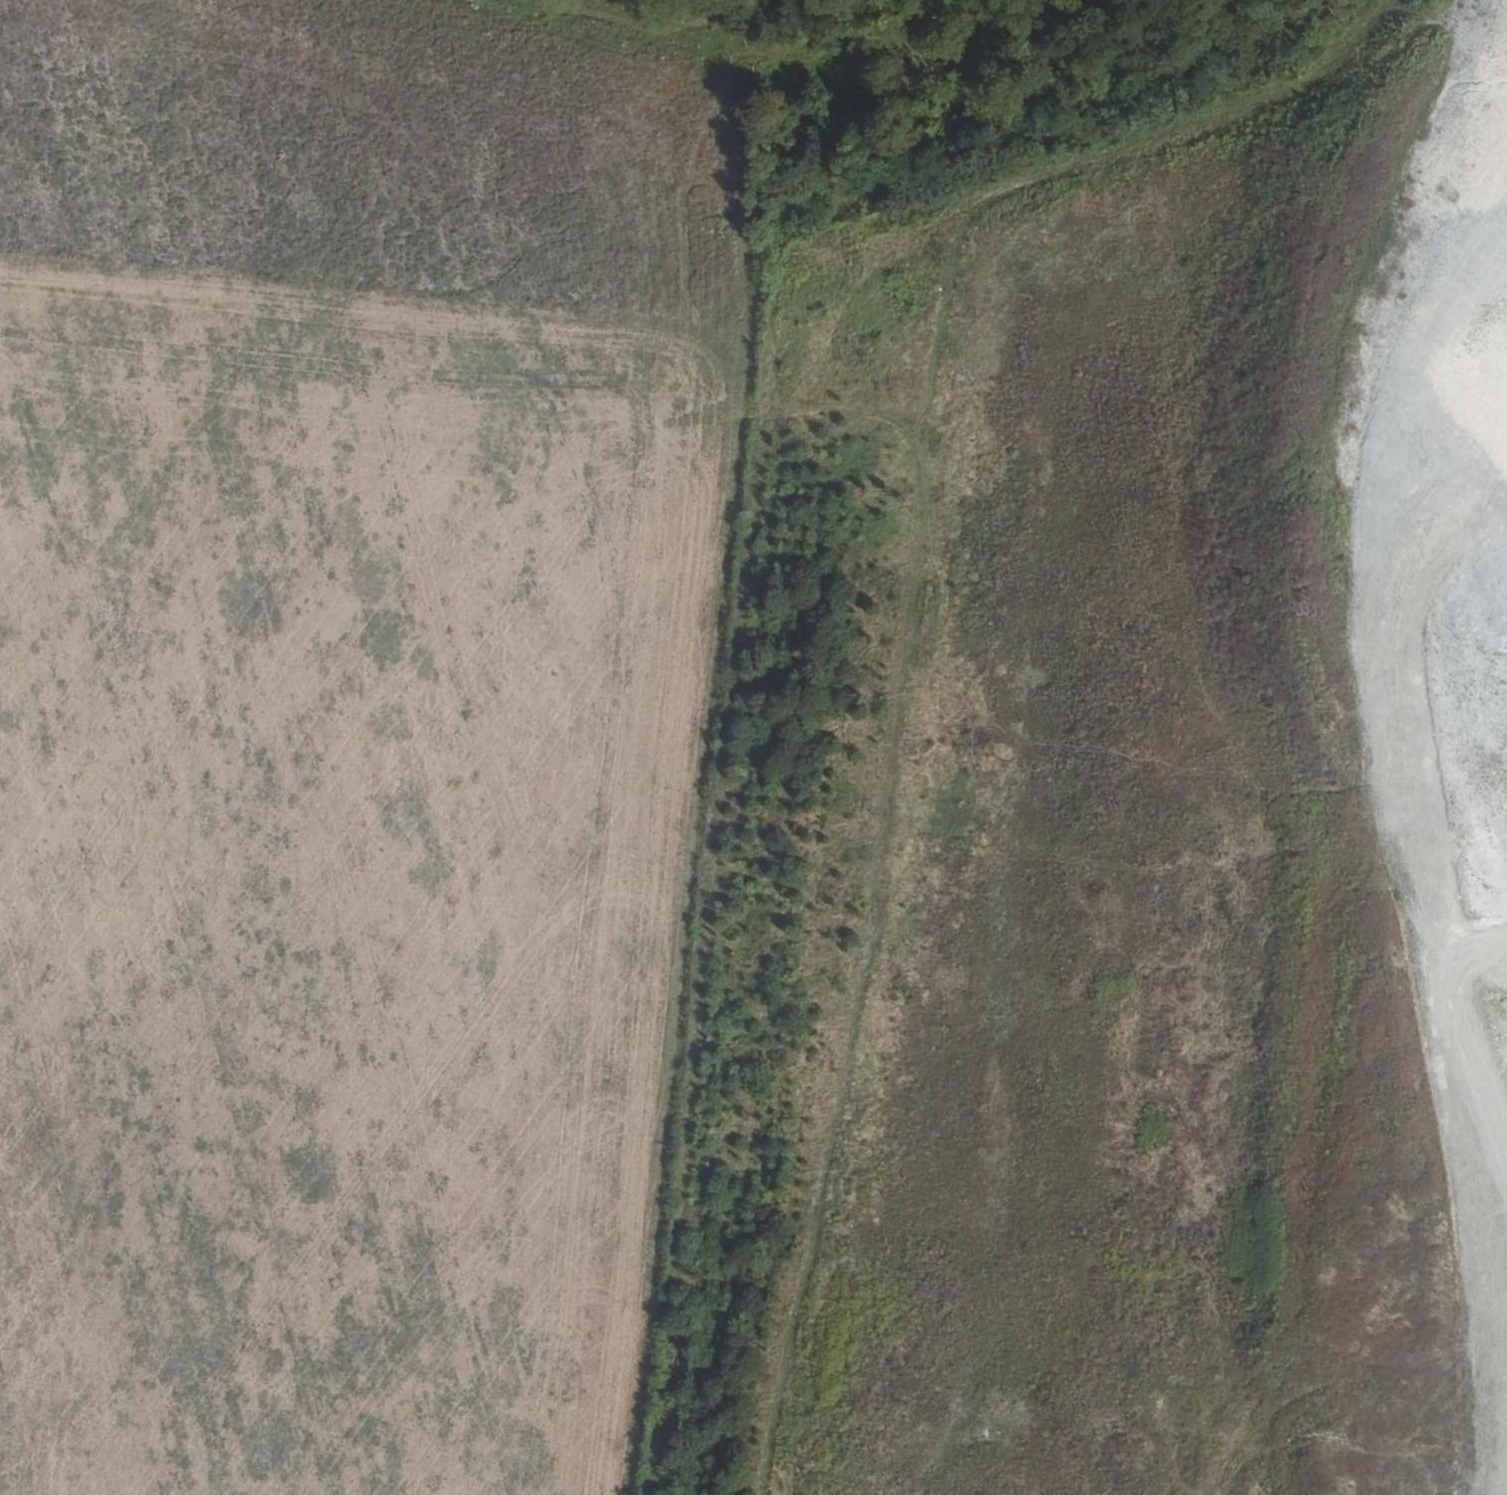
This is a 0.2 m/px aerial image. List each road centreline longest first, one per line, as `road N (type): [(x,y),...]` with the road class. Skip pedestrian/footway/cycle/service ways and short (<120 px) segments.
road 1 (track): [(1506,1165),(1387,1189),(1310,1269),(1254,1494)]
road 2 (track): [(534,0),(732,59)]

